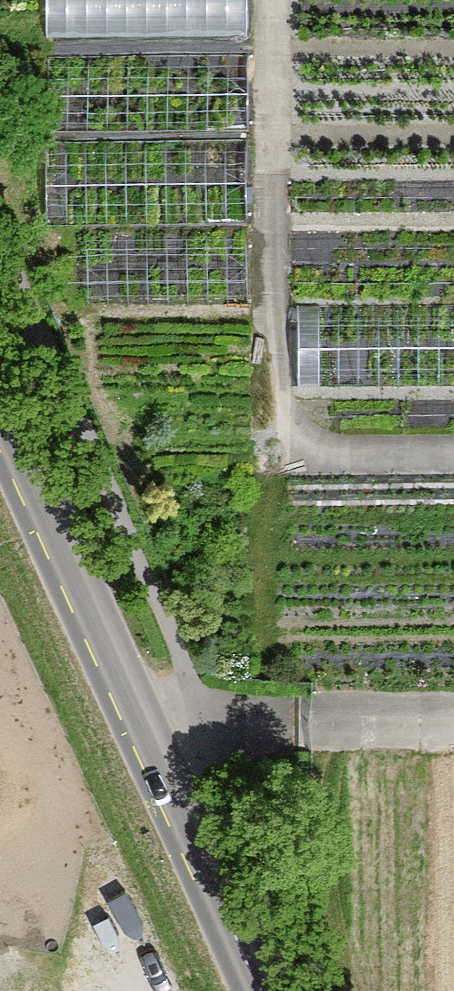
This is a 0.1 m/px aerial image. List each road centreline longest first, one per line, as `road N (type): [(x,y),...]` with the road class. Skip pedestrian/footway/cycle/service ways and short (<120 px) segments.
road 1 (track): [(453,455),(268,456),(269,0)]
road 2 (tertiary): [(258,990),(0,410)]
road 3 (track): [(453,720),(140,726)]

